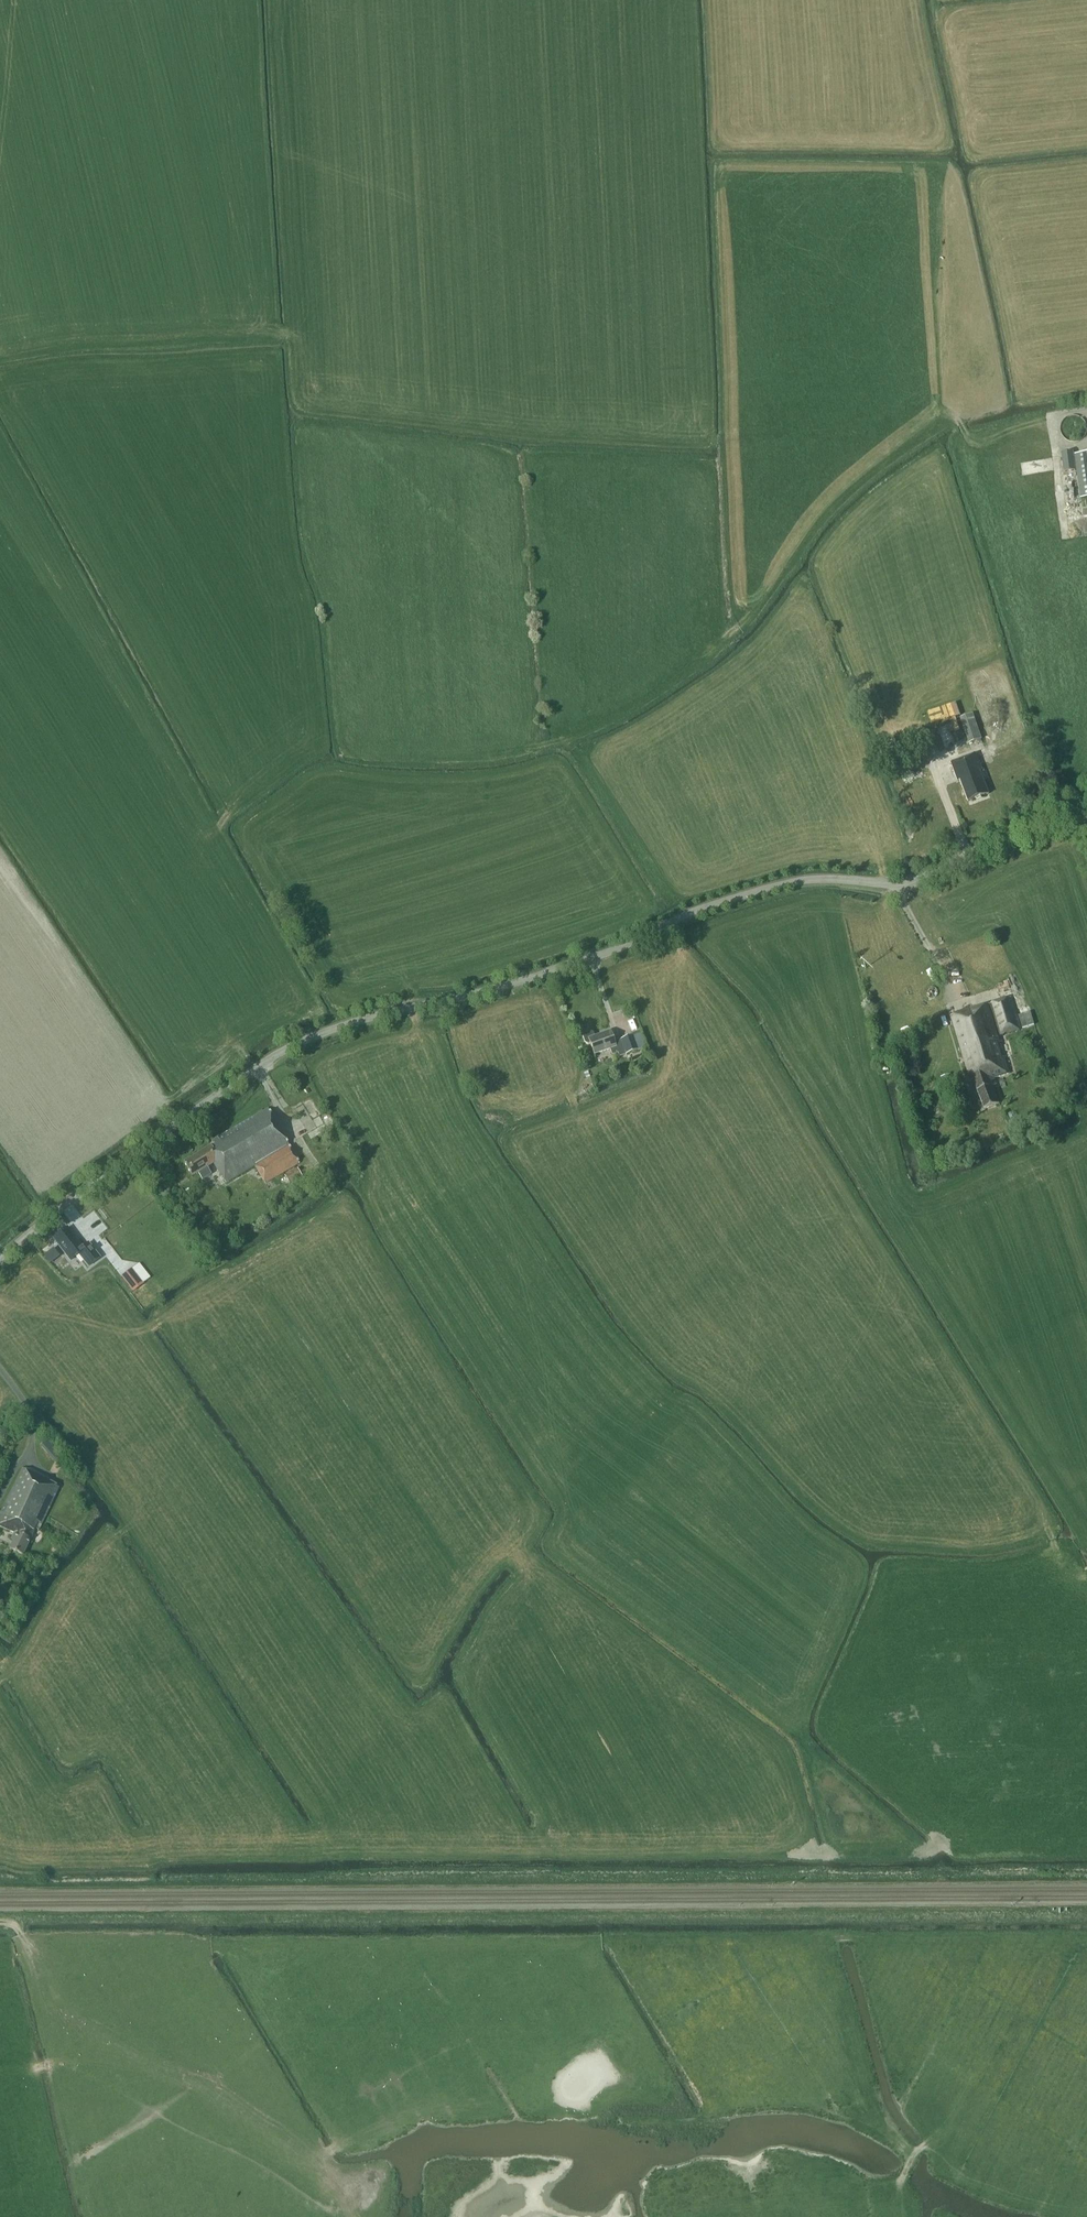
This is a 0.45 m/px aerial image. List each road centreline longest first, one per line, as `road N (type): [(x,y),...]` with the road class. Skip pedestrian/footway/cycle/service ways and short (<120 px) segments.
road 1 (unclassified): [(0,1256),(72,1194),(297,1043),(593,957),(770,888),(832,878),(915,879),(1069,811),(1086,792)]

